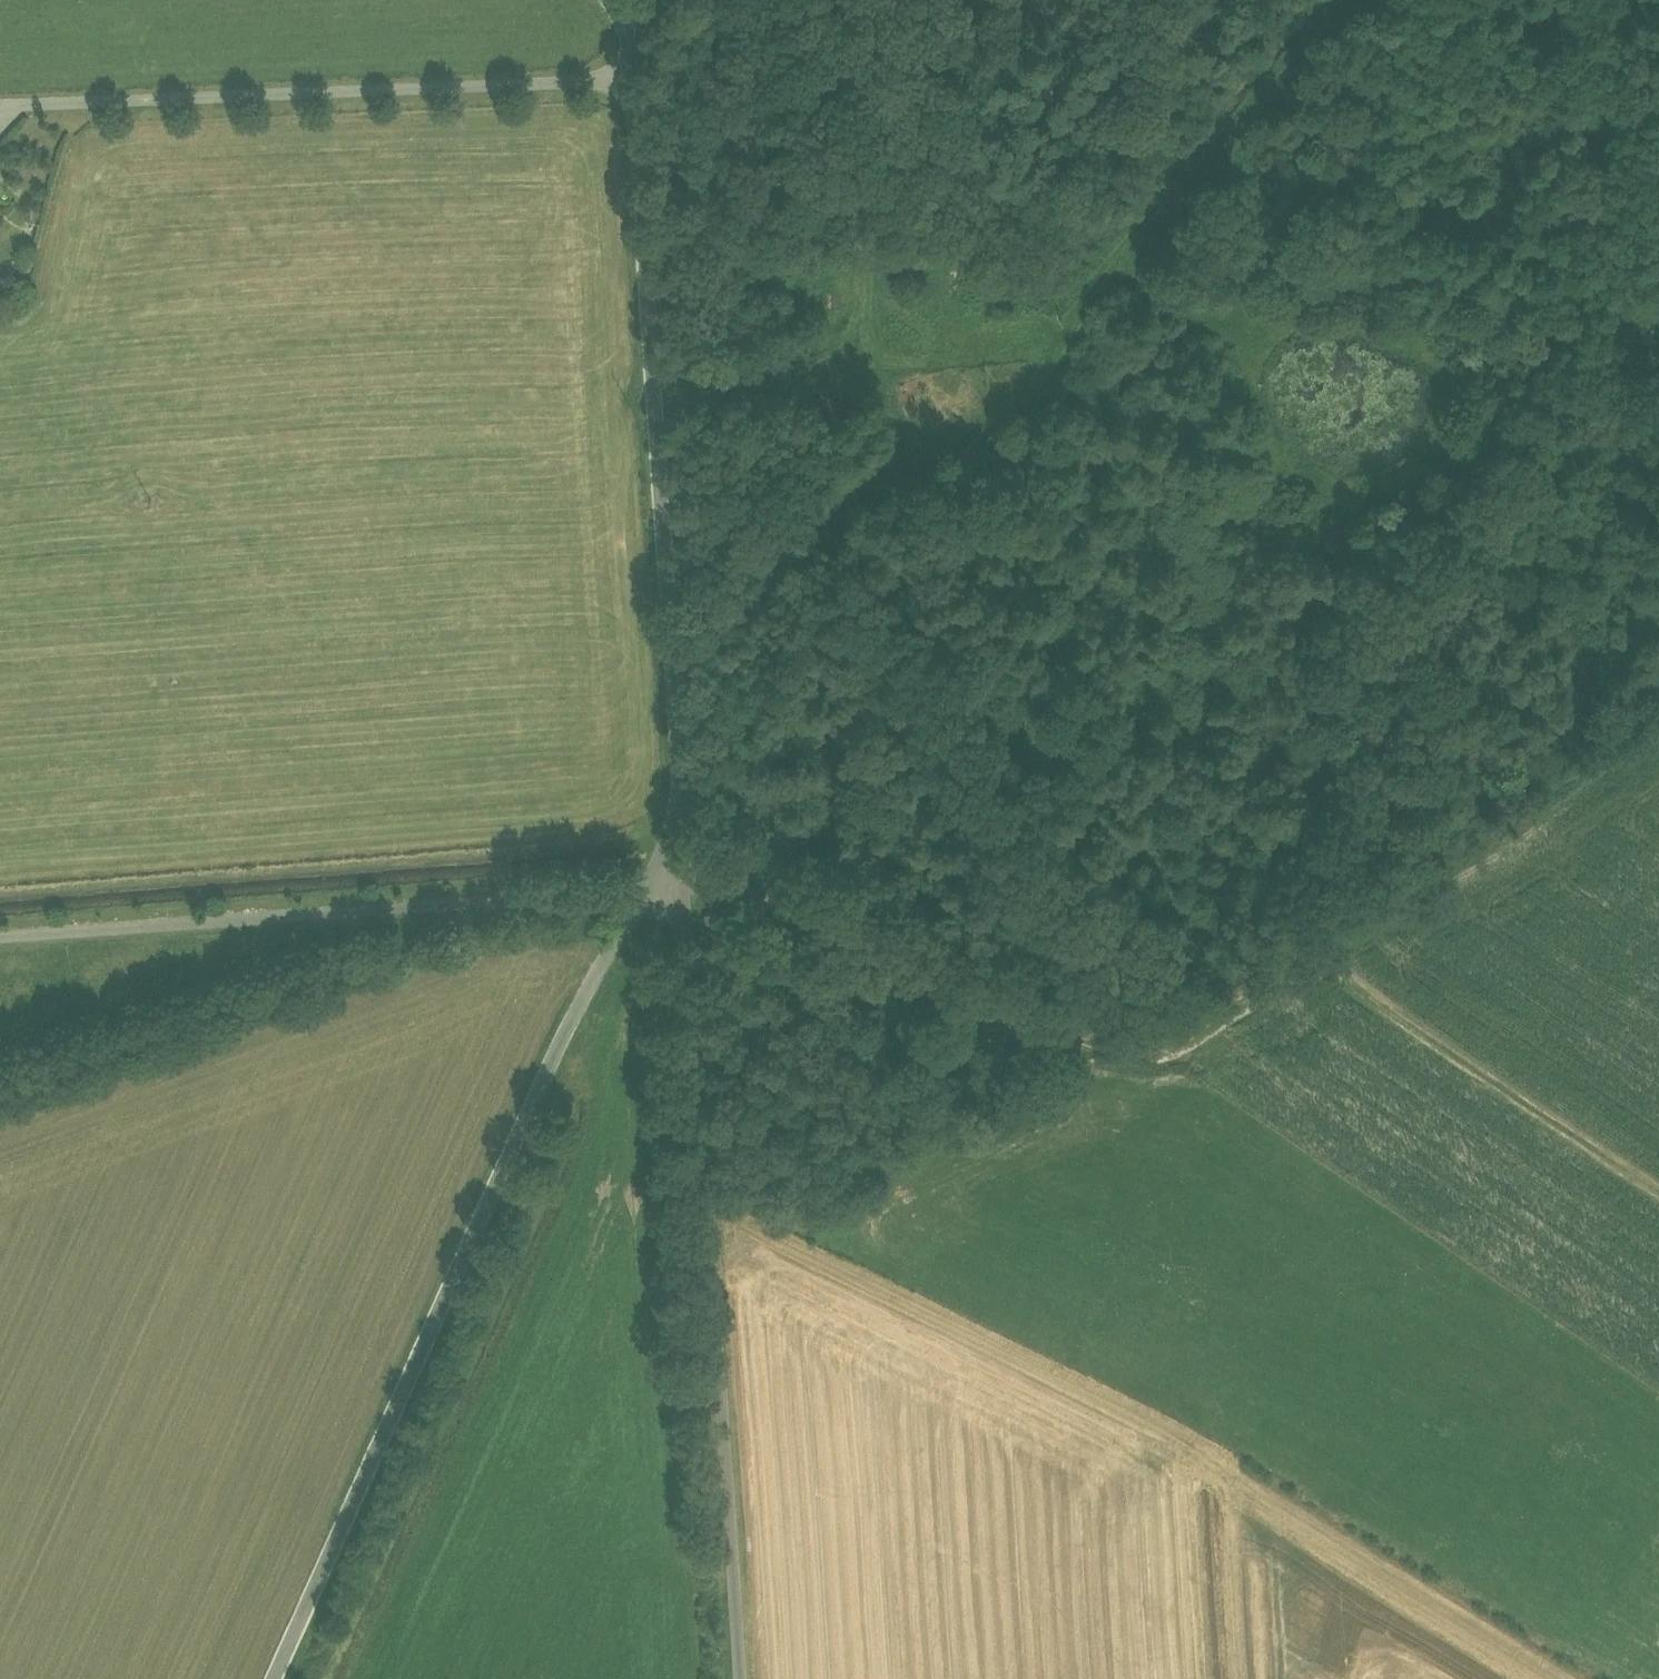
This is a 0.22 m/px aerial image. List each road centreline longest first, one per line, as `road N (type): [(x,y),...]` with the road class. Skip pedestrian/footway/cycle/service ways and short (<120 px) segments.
road 1 (track): [(1658,1169),(1292,921),(1091,1039),(745,875),(679,870)]
road 2 (unclassified): [(280,1678),(591,992),(652,890),(679,870)]
road 3 (unclassified): [(679,870),(687,767),(651,150),(630,35)]
road 4 (unclassified): [(679,870),(737,1678)]
road 5 (track): [(651,150),(1105,273)]

